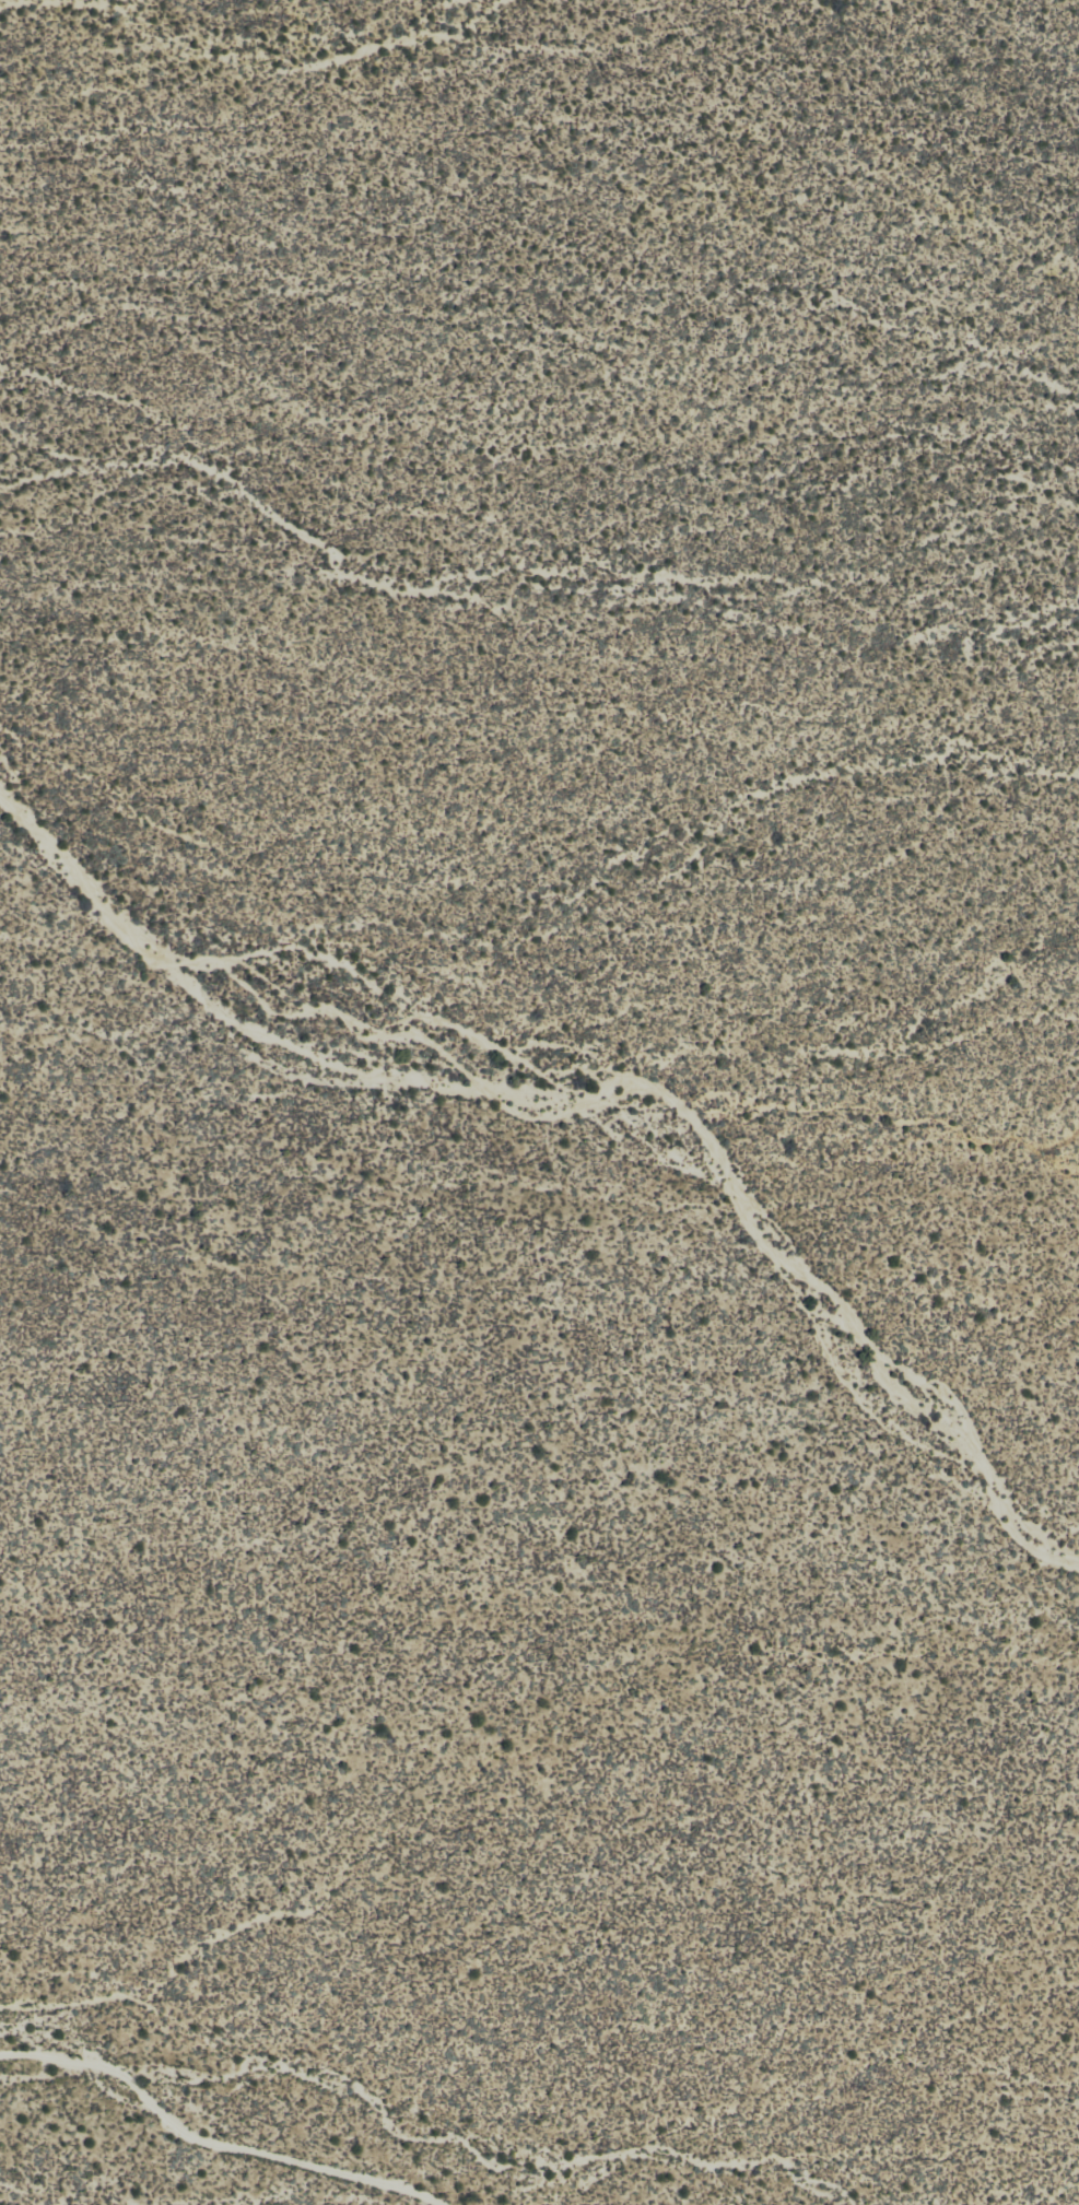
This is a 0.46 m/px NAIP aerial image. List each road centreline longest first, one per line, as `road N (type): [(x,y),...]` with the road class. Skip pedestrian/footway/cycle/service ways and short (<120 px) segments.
road 1 (track): [(438,2204),(413,2192),(213,2145),(179,2131),(117,2072),(21,2051),(0,2055)]

